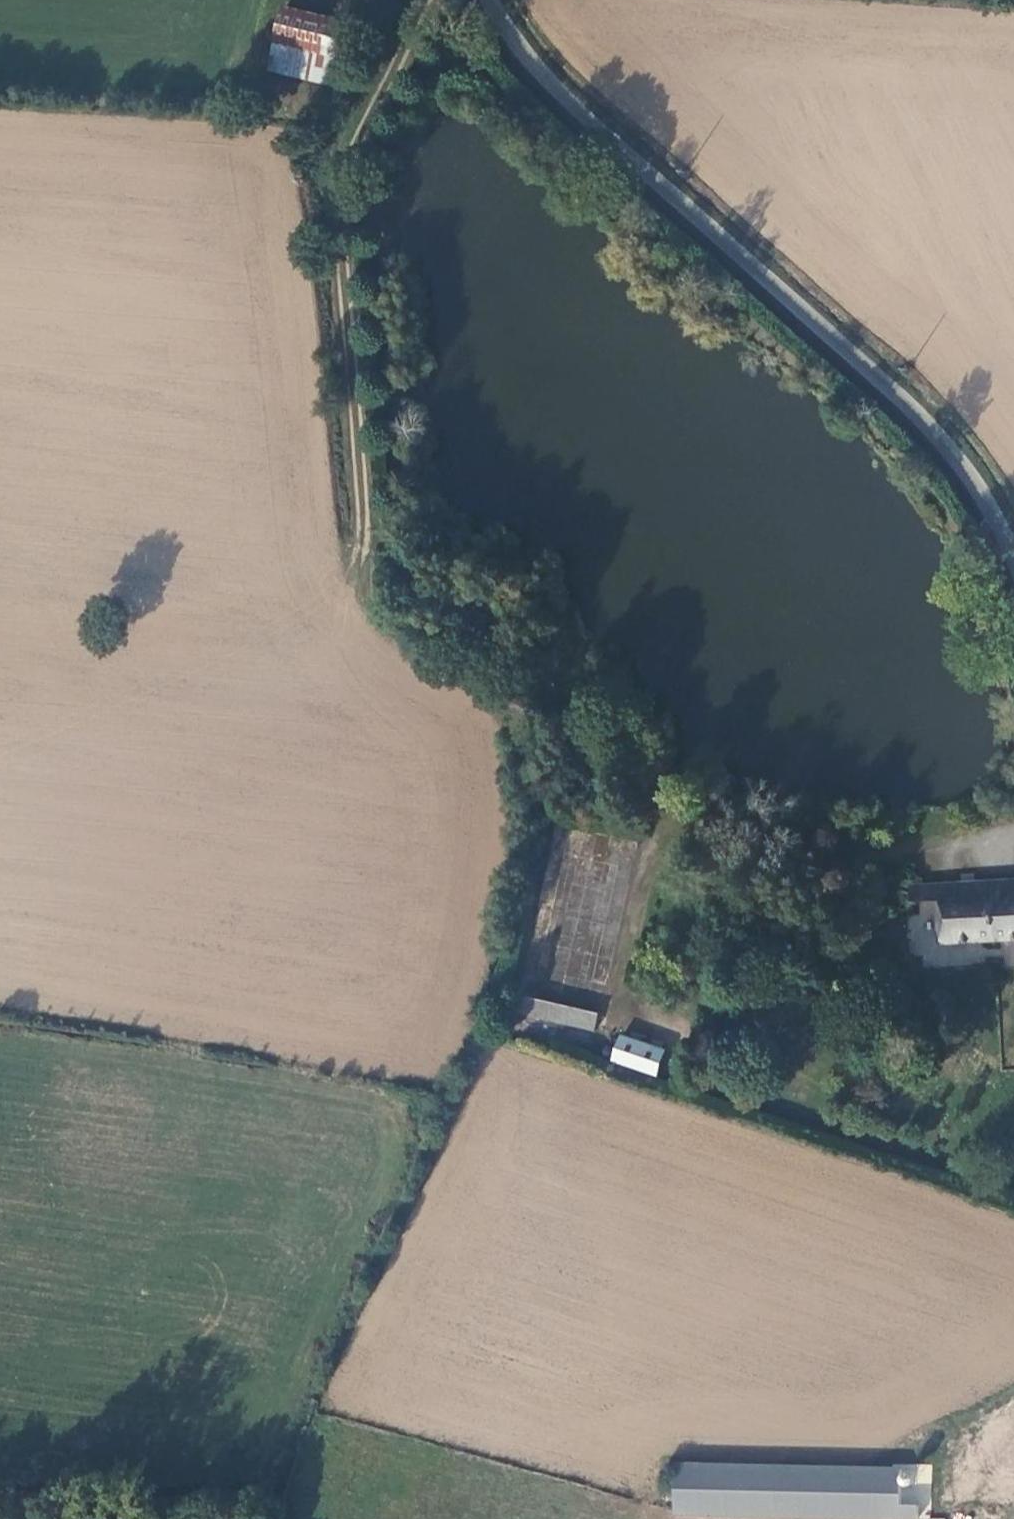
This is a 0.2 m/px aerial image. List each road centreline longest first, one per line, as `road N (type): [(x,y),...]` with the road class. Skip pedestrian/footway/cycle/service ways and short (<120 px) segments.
road 1 (unclassified): [(1013,547),(977,489),(863,355),(539,39),(511,0)]
road 2 (track): [(450,0),(364,161),(396,491)]

